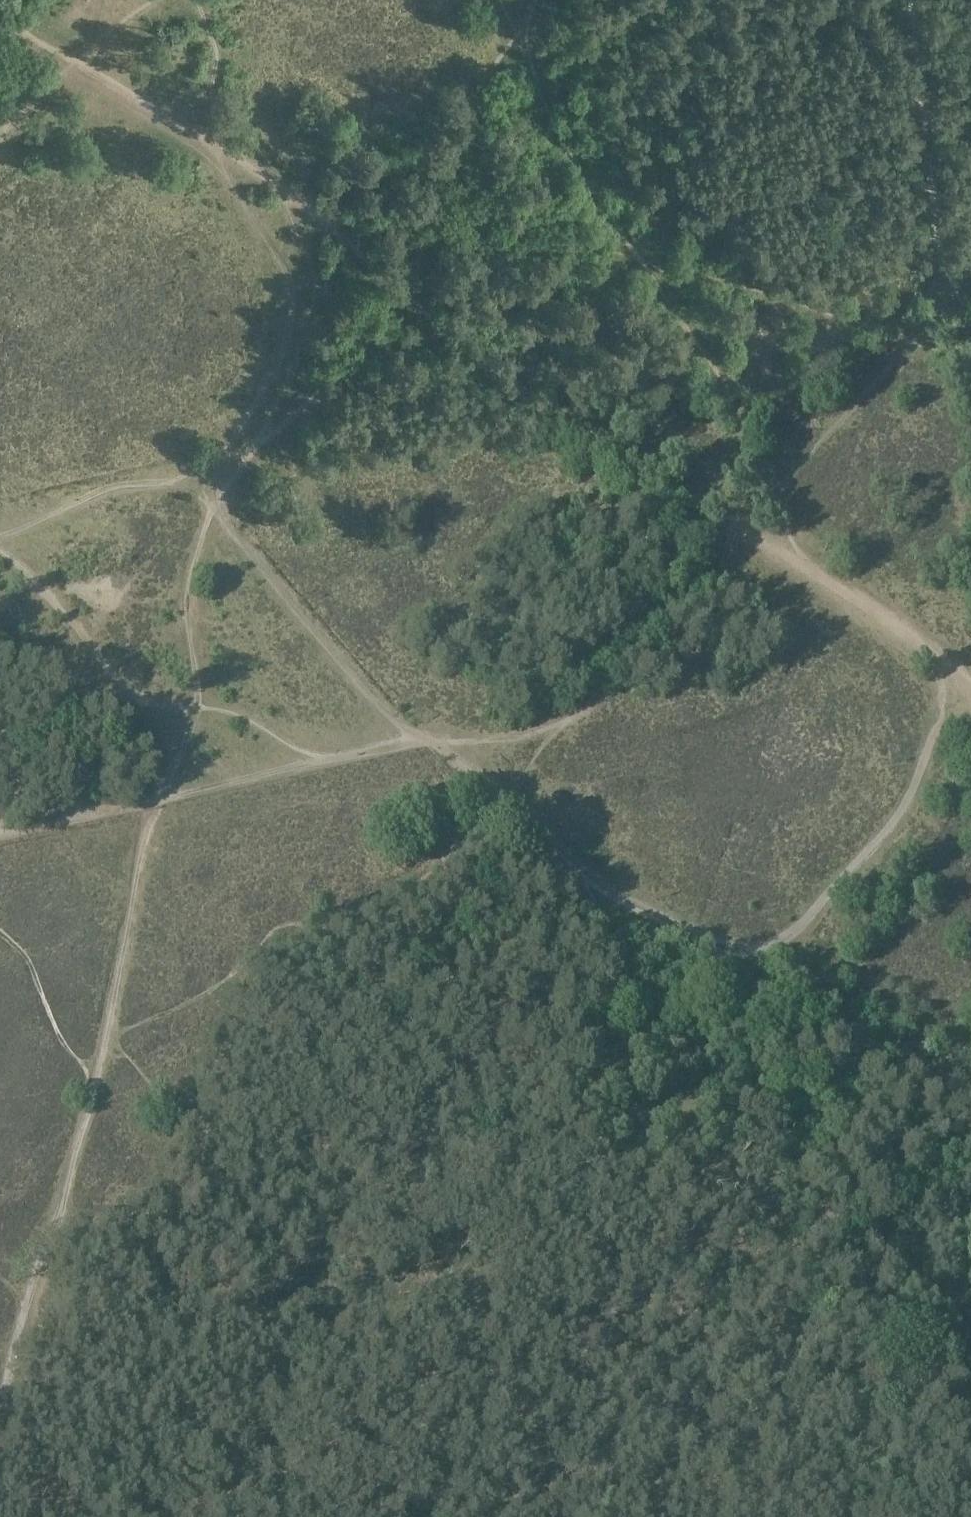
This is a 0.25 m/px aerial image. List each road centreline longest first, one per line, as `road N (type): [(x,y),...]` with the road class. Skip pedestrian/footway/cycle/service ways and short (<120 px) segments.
road 1 (track): [(0,9),(412,272),(529,369),(970,691)]
road 2 (track): [(727,958),(764,984),(806,989),(876,1046),(970,1081)]

